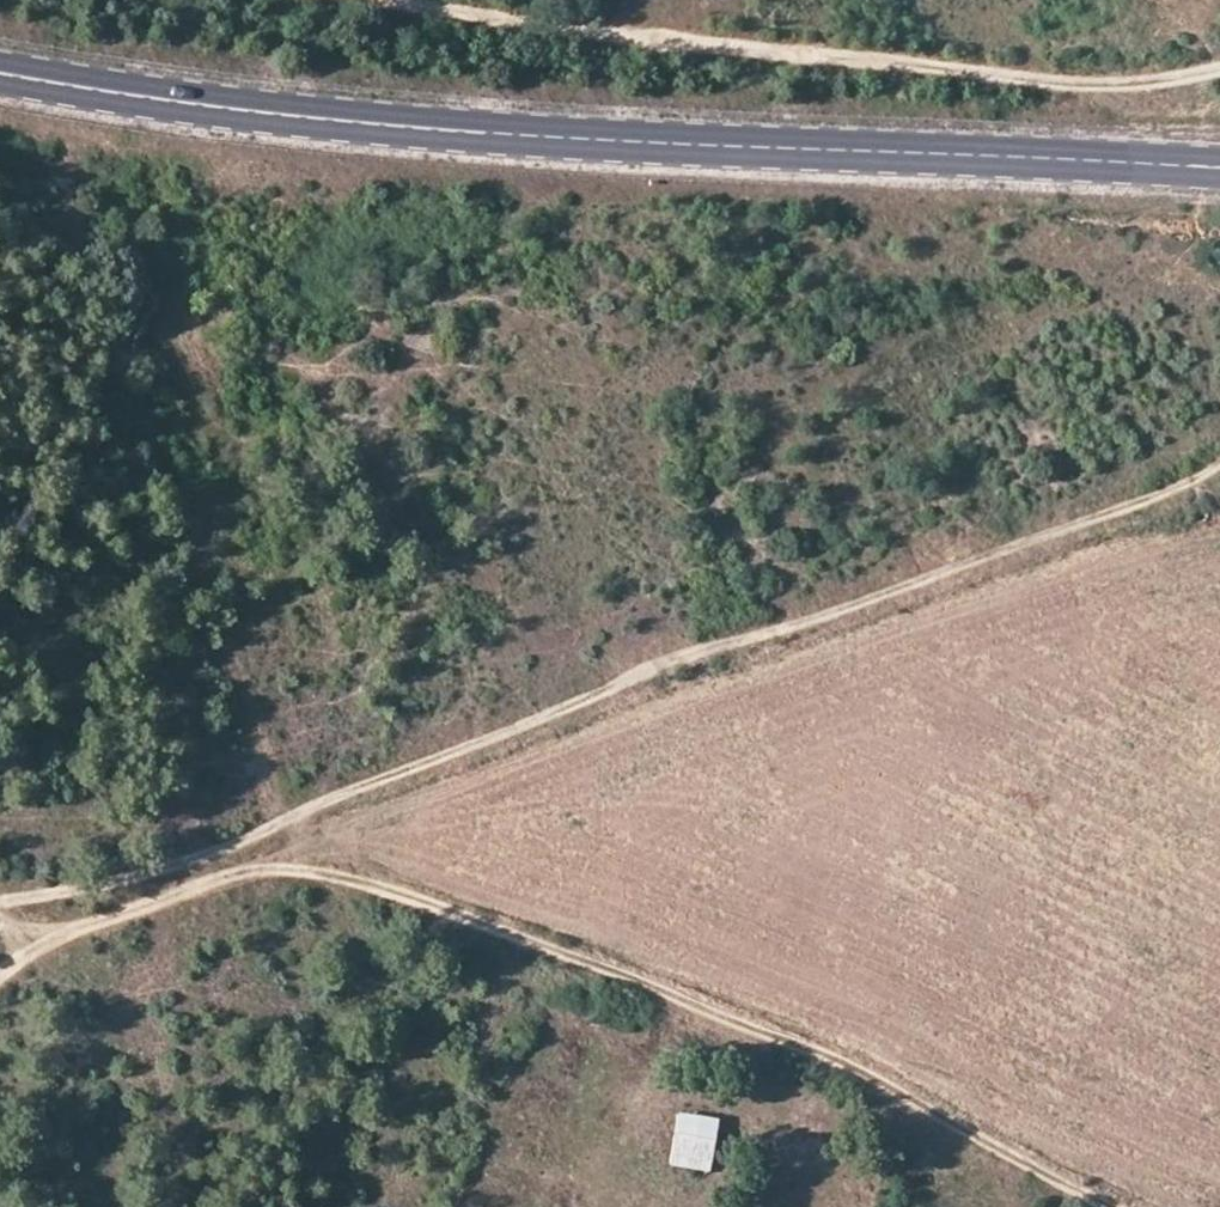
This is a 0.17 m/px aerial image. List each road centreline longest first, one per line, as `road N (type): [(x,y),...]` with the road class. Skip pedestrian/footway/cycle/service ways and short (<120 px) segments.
road 1 (track): [(0,902),(579,709),(666,661),(975,555),(1166,507),(1219,464)]
road 2 (primary): [(0,93),(383,142),(1219,181)]
road 3 (track): [(1116,1206),(529,920),(285,861),(35,944),(0,922)]
road 4 (track): [(1219,79),(1178,84),(934,71),(613,38),(379,0)]

